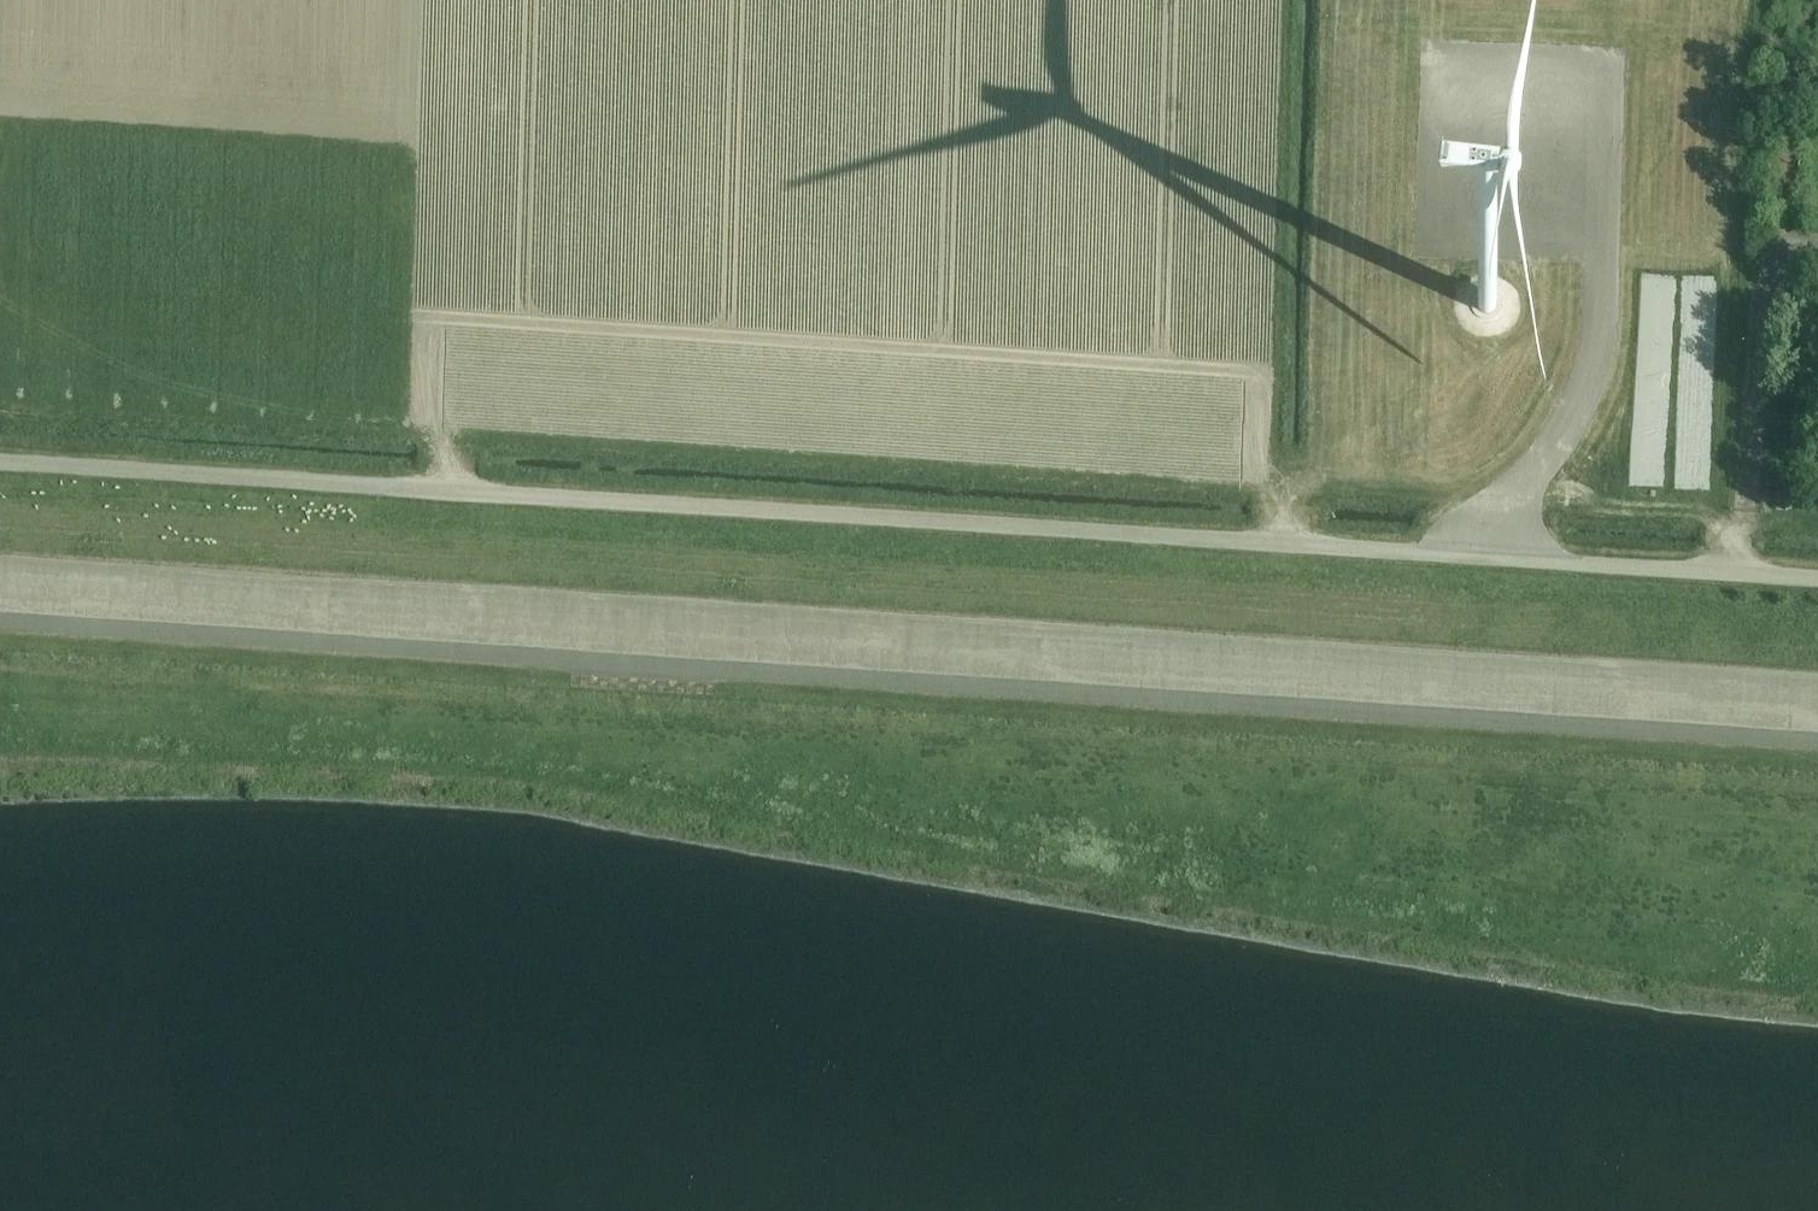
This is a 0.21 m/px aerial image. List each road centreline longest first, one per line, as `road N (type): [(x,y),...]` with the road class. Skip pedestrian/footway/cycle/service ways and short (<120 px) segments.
road 1 (unclassified): [(0,621),(1817,743)]
road 2 (unclassified): [(1817,579),(0,461)]

